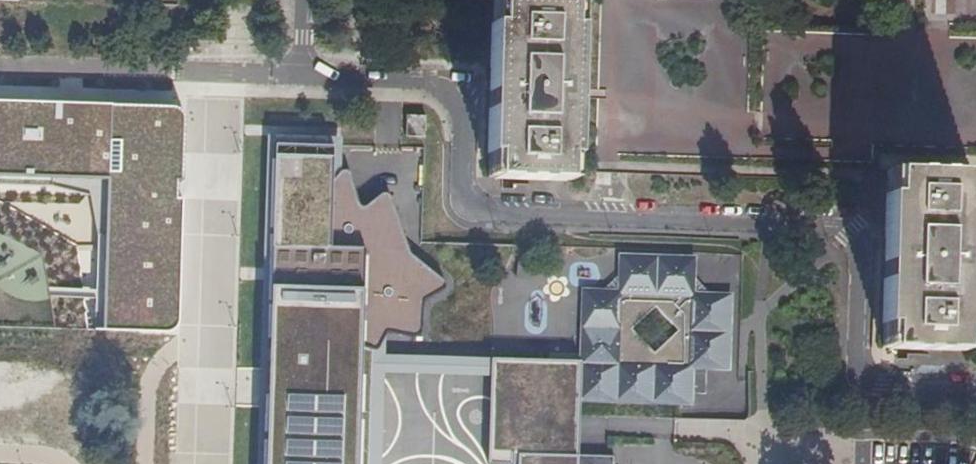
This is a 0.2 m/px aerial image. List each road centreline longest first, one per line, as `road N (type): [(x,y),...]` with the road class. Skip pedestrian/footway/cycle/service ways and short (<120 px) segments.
road 1 (residential): [(304,78),(434,84),(453,94),(463,114),(463,183),(487,213),(852,228),(855,361),(863,381),(885,389),(975,390)]
road 2 (residential): [(0,64),(304,78)]

